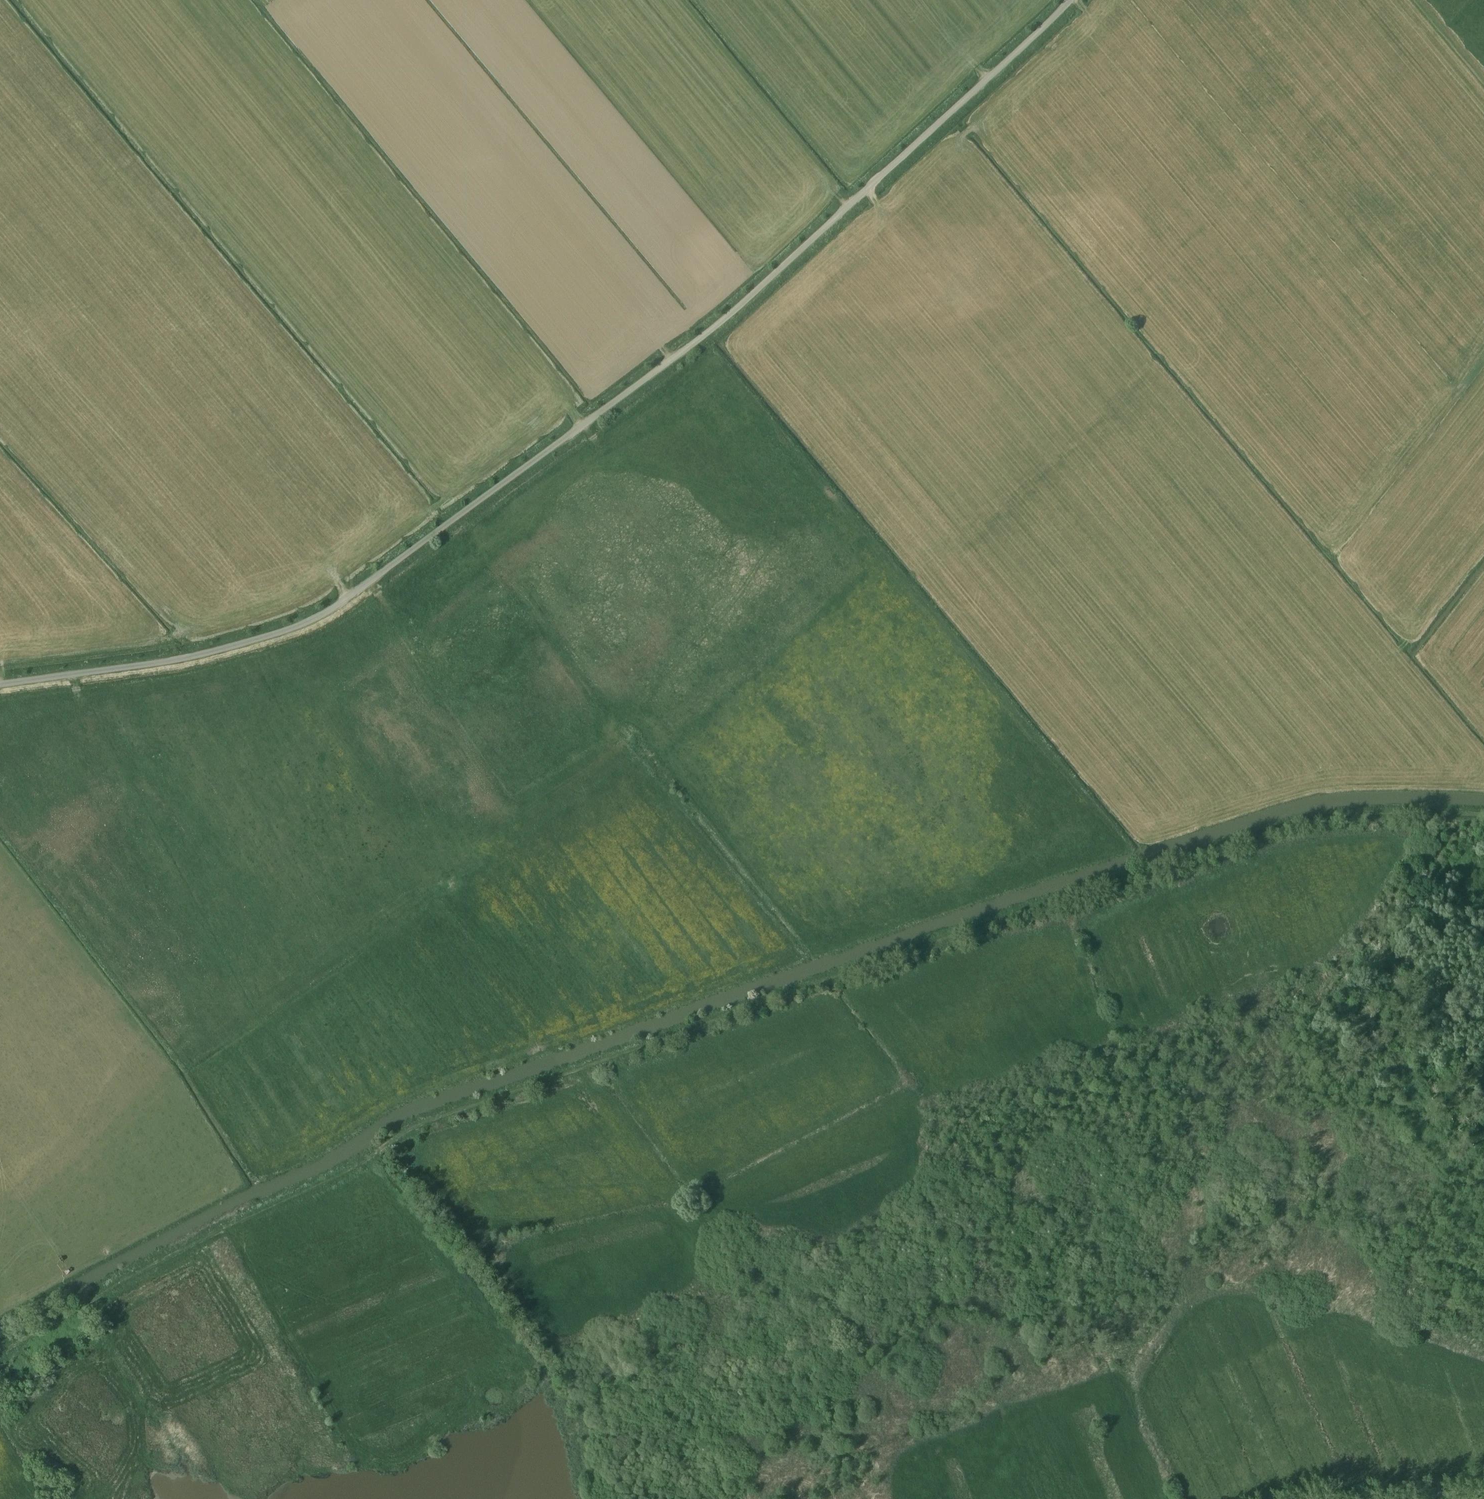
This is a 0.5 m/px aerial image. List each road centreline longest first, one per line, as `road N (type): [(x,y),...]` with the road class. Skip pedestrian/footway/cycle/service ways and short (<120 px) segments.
road 1 (track): [(0,1357),(409,1129),(1007,915),(1305,821),(1394,809),(1483,814)]
road 2 (unclassified): [(0,685),(249,642),(349,595),(722,323),(1065,0)]

